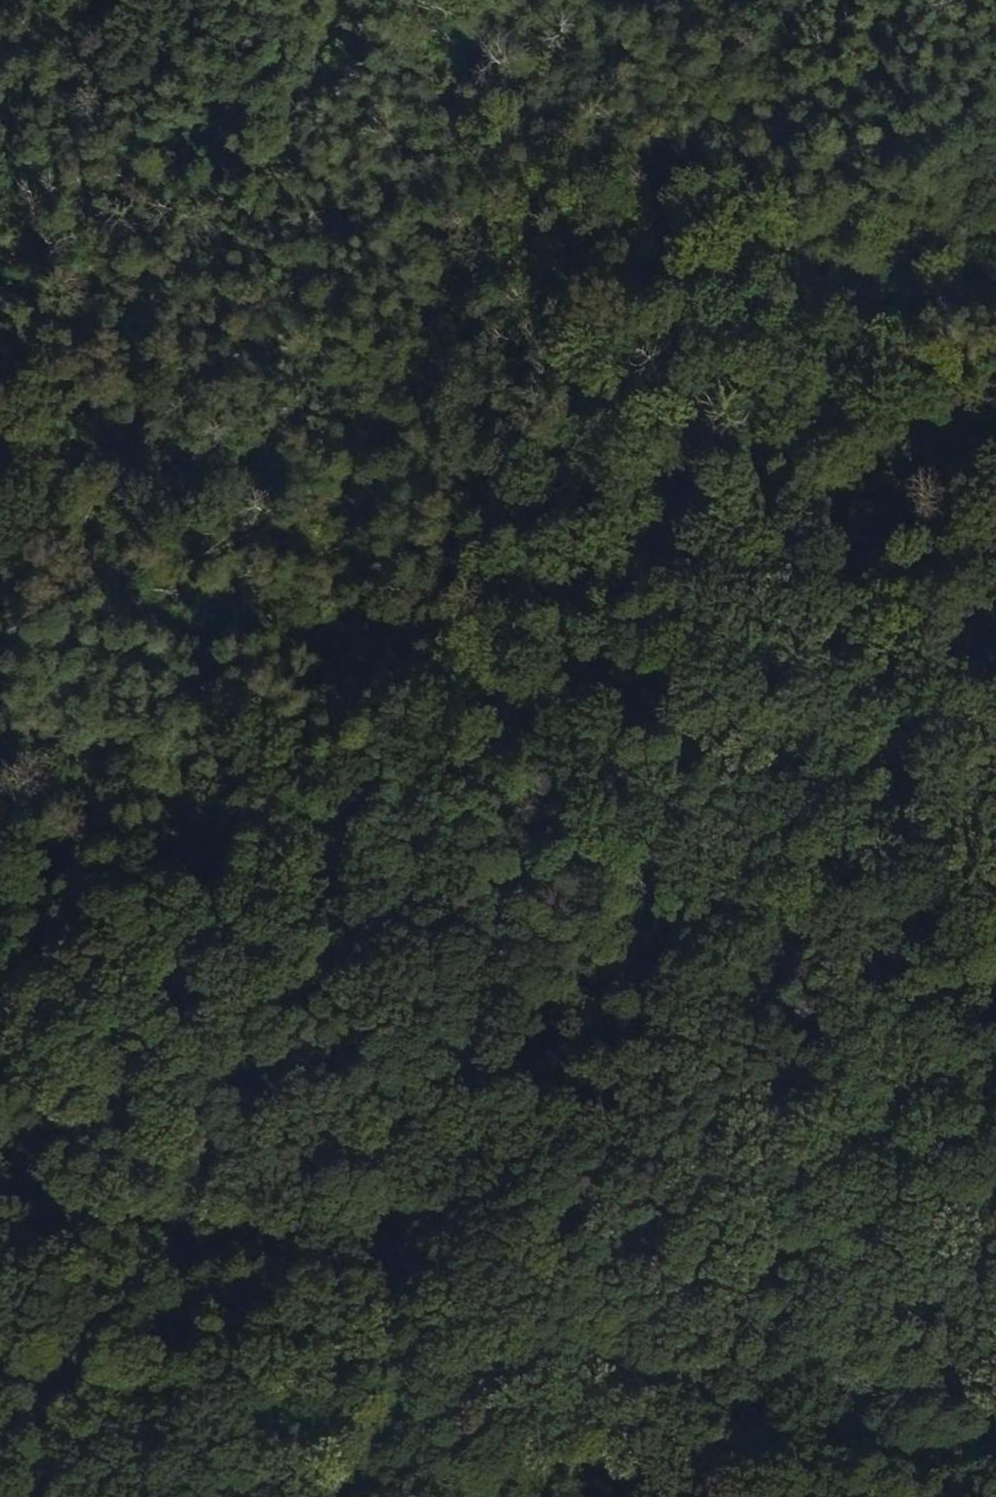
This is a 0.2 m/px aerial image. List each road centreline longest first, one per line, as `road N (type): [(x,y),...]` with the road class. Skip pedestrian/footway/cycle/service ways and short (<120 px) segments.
road 1 (track): [(995,1437),(886,1452),(643,1365),(274,1401),(0,1351)]

